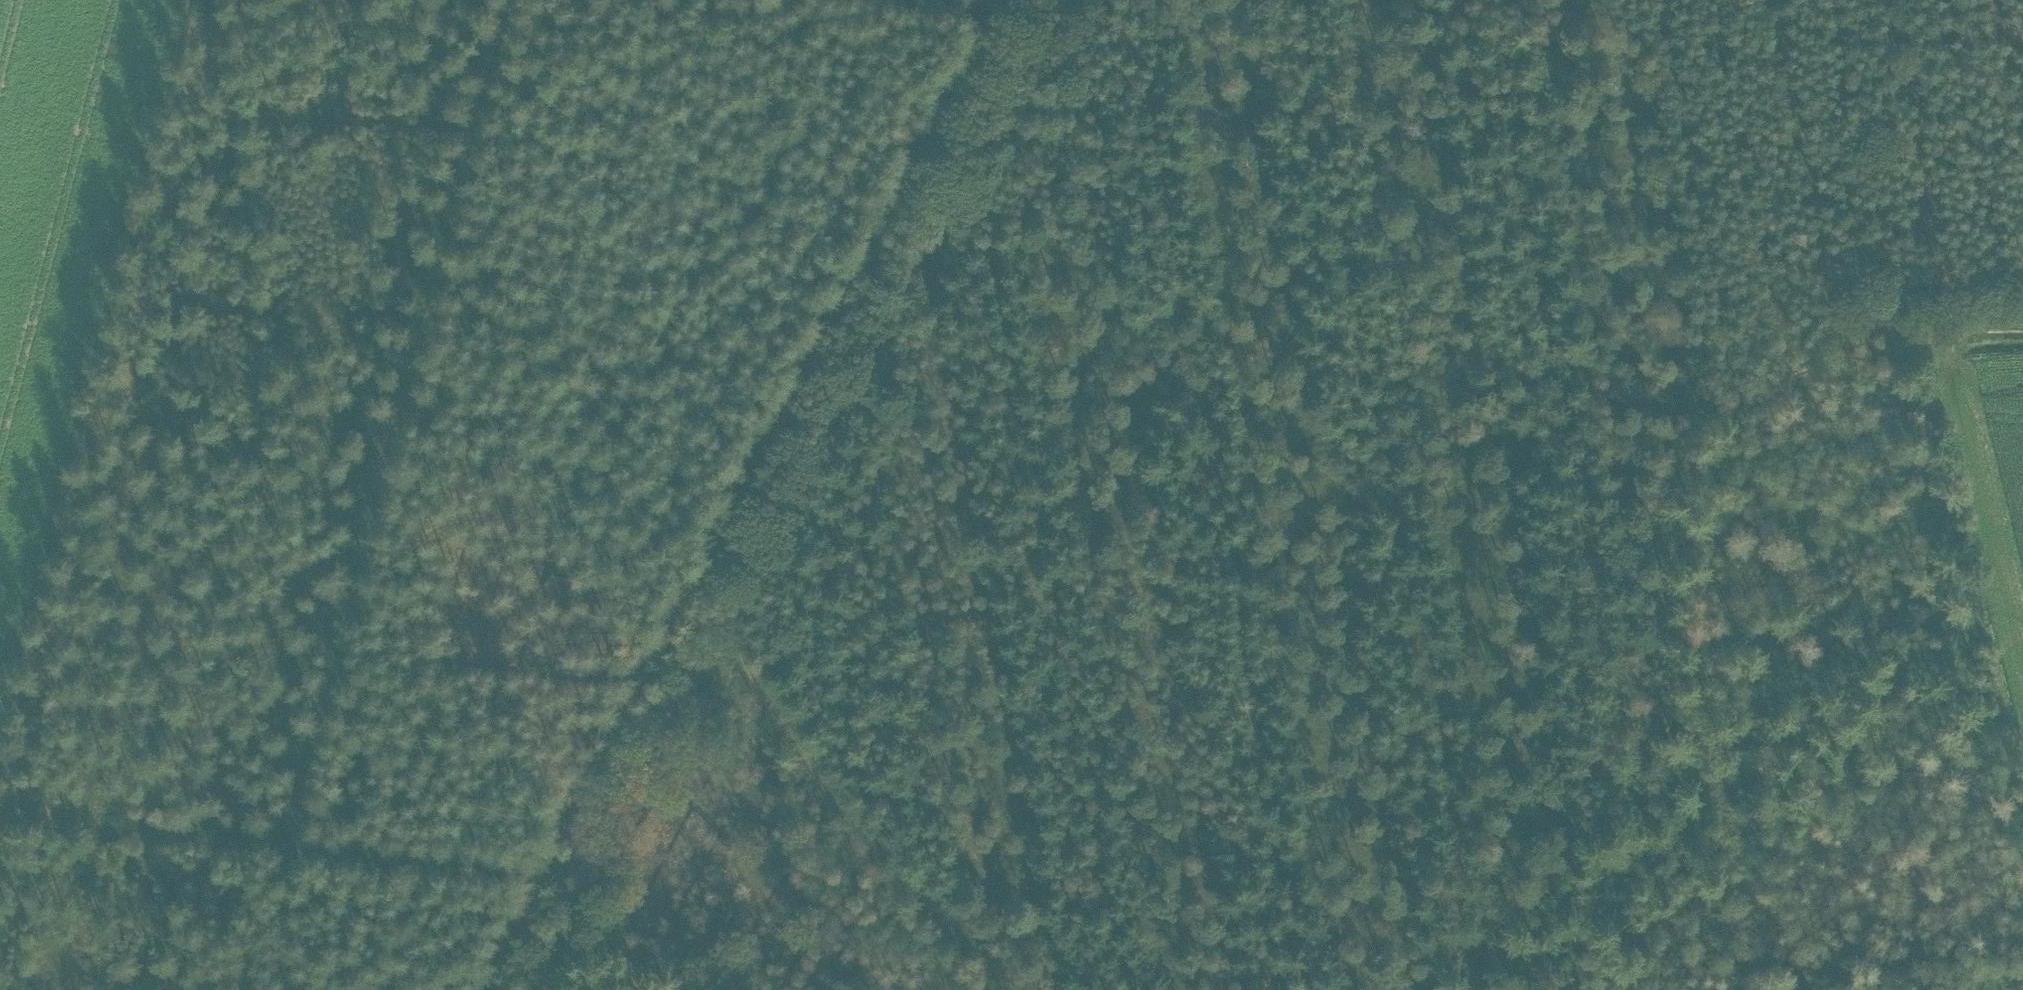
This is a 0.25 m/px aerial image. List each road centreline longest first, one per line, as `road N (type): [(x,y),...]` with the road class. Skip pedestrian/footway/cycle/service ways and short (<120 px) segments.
road 1 (track): [(1056,0),(733,636),(913,864),(1036,989)]
road 2 (track): [(2022,337),(1882,353),(1692,429),(1665,537),(1668,650),(1655,759),(1588,866),(1434,989)]
road 3 (track): [(730,656),(544,989)]

